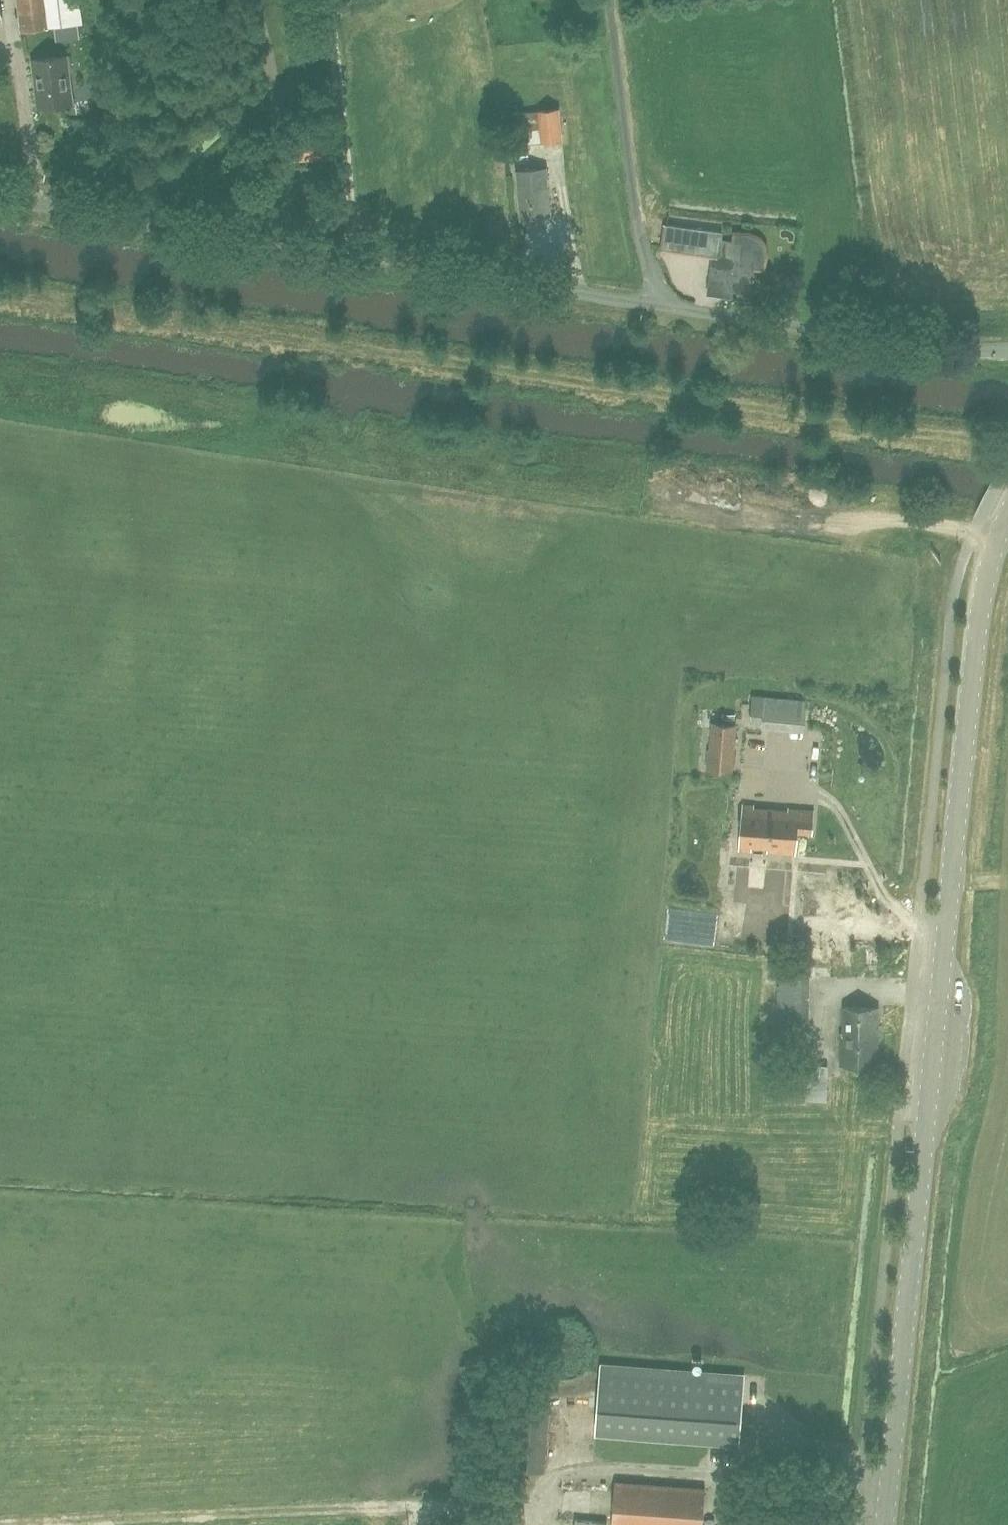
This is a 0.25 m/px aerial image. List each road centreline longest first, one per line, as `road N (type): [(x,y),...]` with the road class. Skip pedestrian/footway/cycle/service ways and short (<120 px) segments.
road 1 (tertiary): [(884,1524),(980,615),(1007,513)]
road 2 (unclassified): [(1007,352),(878,343),(0,203)]
road 3 (track): [(361,260),(331,0)]

